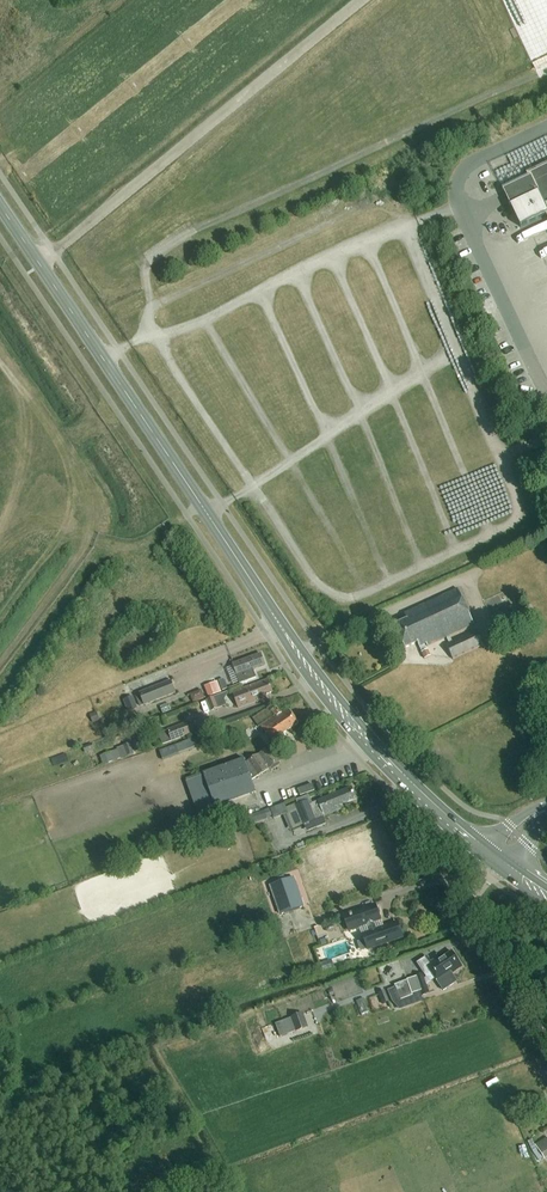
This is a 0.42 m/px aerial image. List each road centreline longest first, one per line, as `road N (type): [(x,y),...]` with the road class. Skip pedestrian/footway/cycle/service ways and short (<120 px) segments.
road 1 (secondary): [(497,858),(445,819),(315,677),(0,205)]
road 2 (track): [(40,265),(364,0)]
road 3 (unclassified): [(546,1016),(473,904),(497,858)]

